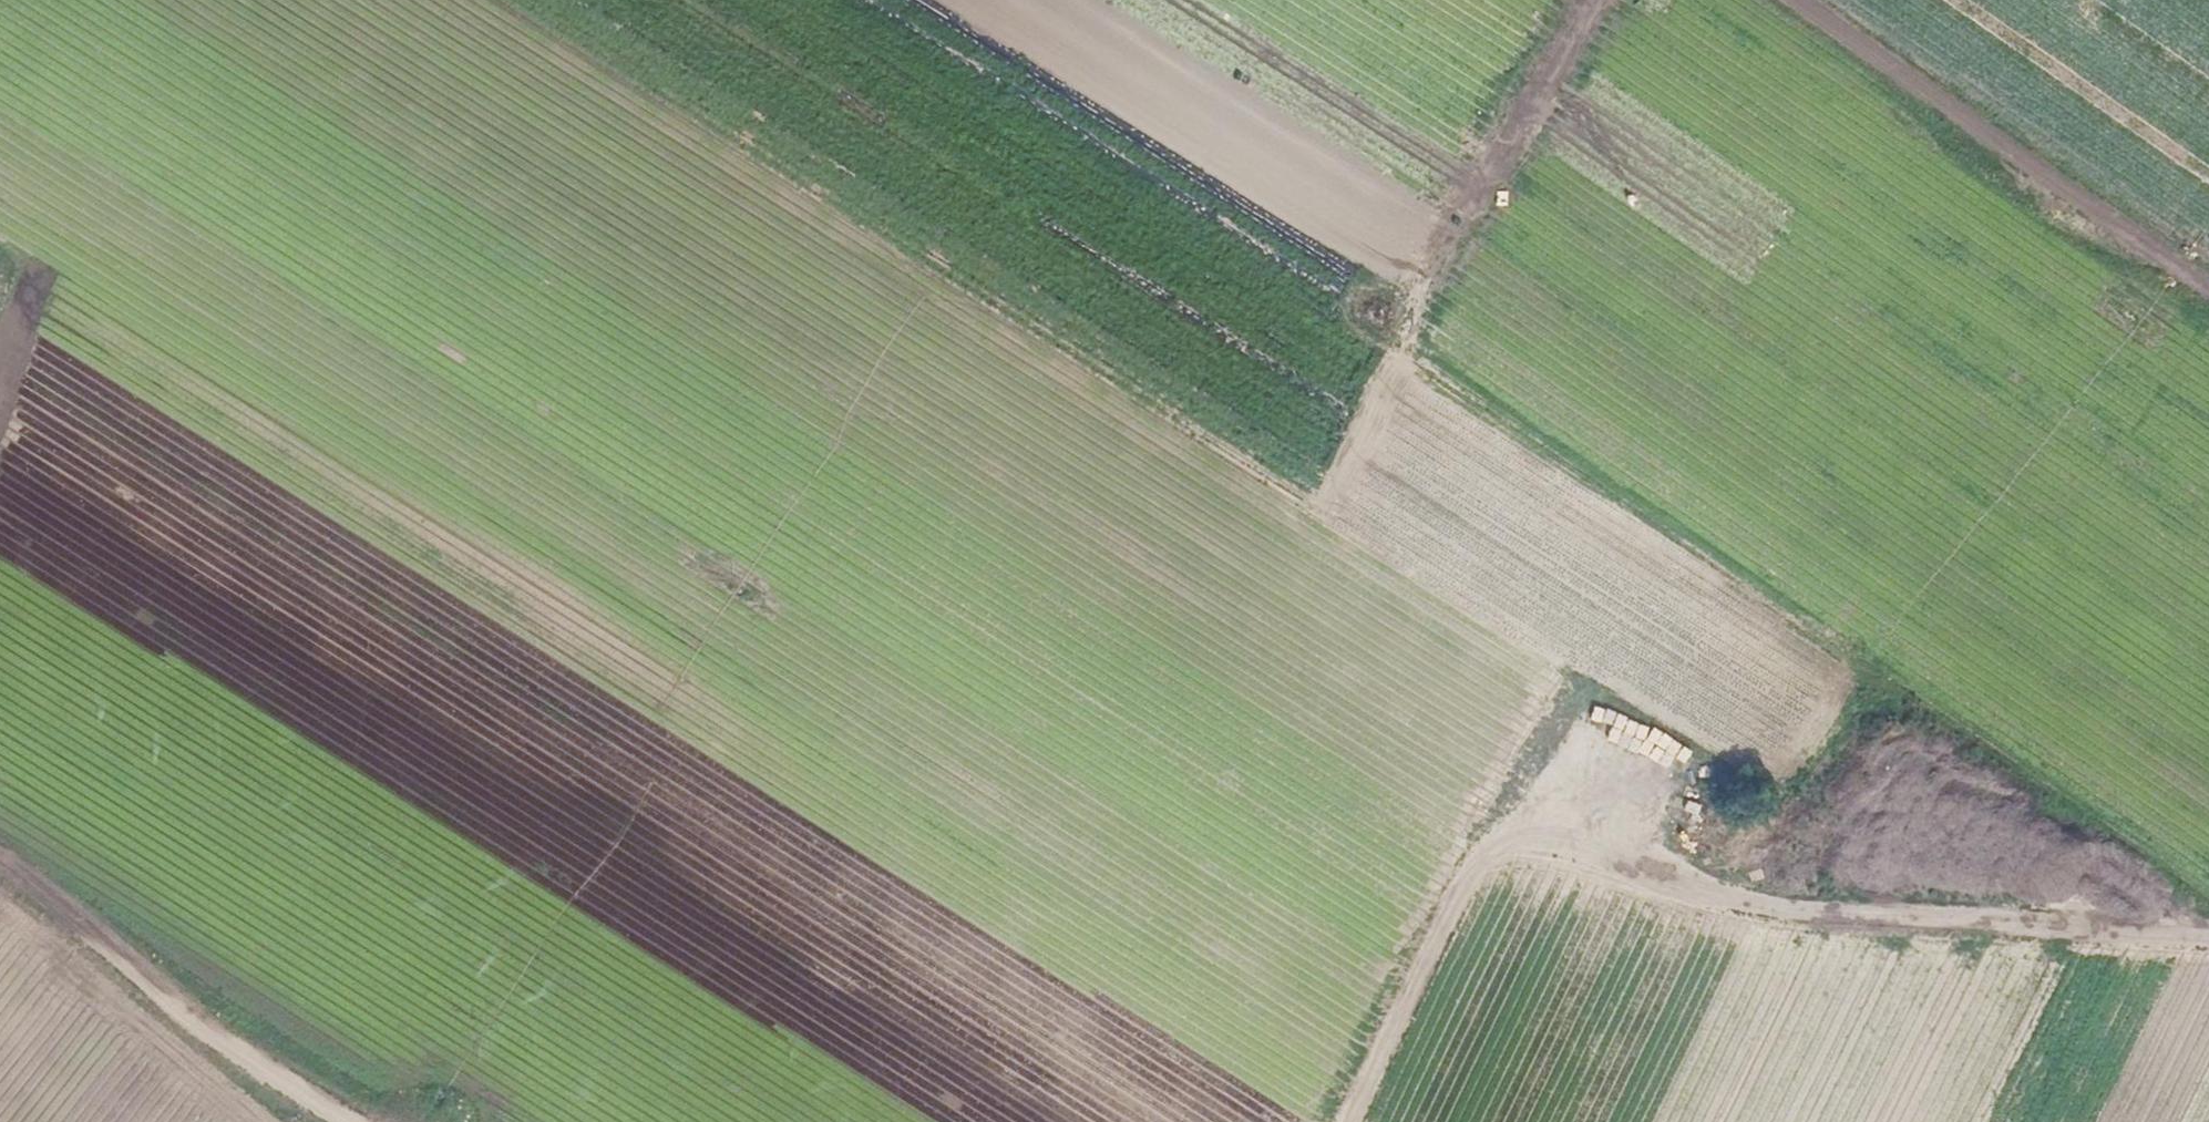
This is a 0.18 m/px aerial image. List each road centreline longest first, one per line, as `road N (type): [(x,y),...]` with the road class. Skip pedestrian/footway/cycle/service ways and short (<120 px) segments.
road 1 (track): [(1345,1121),(1472,881),(1496,851),(1527,841),(1559,835),(1592,843),(1720,898),(1828,914),(2208,938)]
road 2 (track): [(1793,0),(2208,294)]
road 3 (track): [(328,1121),(0,874)]

